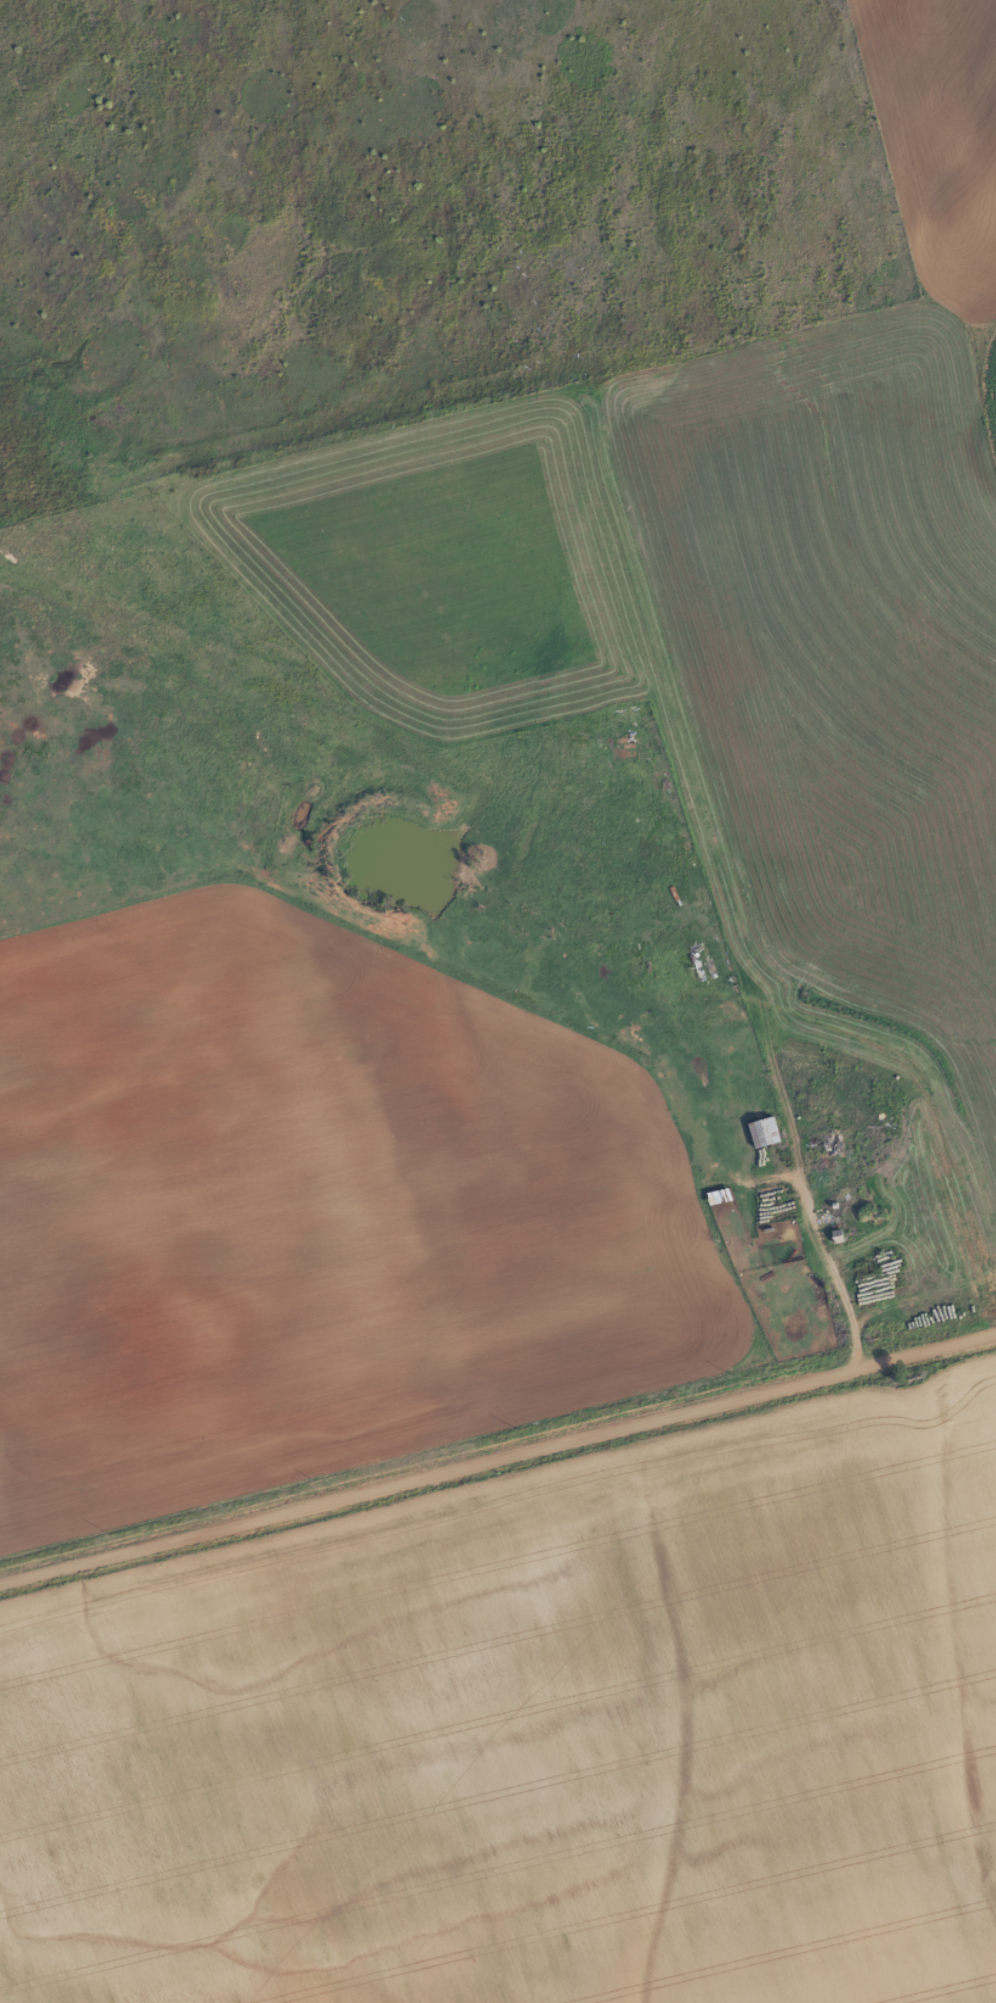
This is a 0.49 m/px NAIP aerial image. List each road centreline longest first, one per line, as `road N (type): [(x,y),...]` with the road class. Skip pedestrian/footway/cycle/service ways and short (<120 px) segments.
road 1 (residential): [(832,1371),(767,1104),(779,931),(832,690),(827,622),(639,0)]
road 2 (residential): [(0,1583),(995,1329)]

